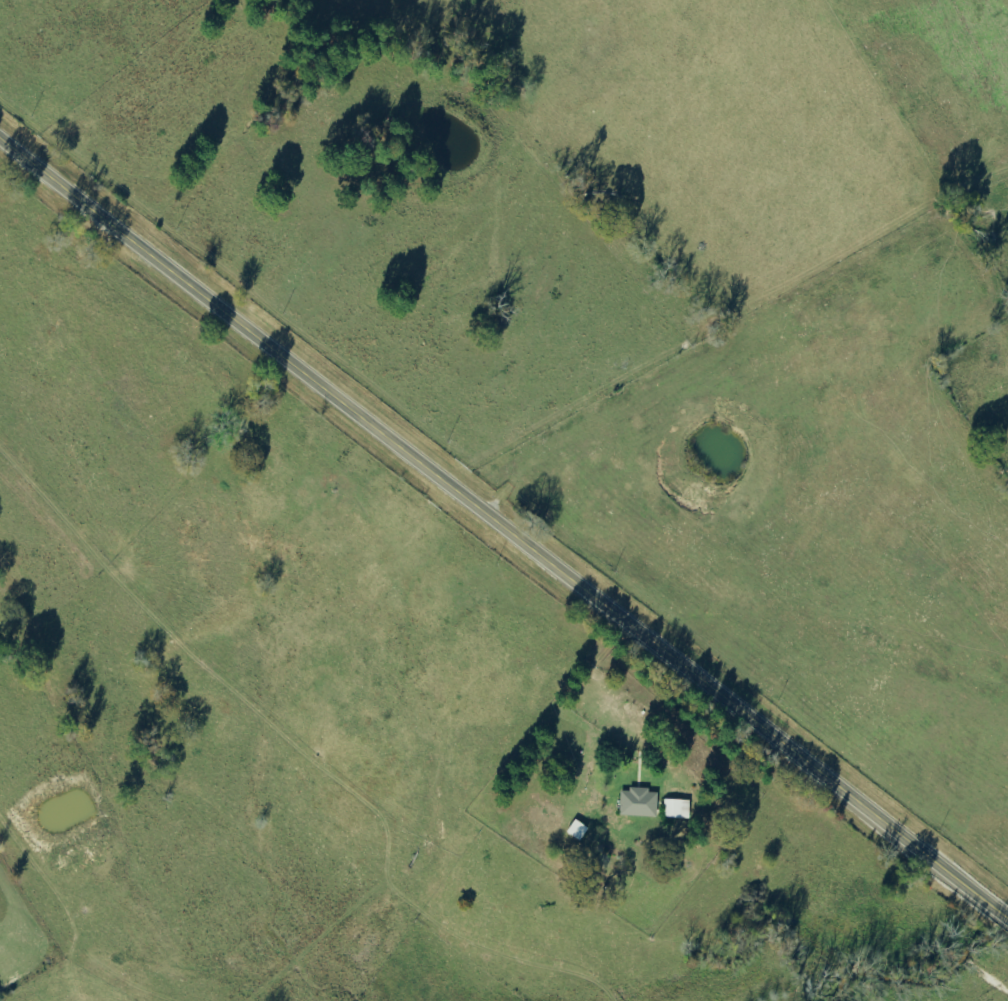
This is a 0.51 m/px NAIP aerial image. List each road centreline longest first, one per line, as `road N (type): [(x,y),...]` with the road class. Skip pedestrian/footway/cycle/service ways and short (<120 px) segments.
road 1 (secondary): [(0,141),(1007,918)]

